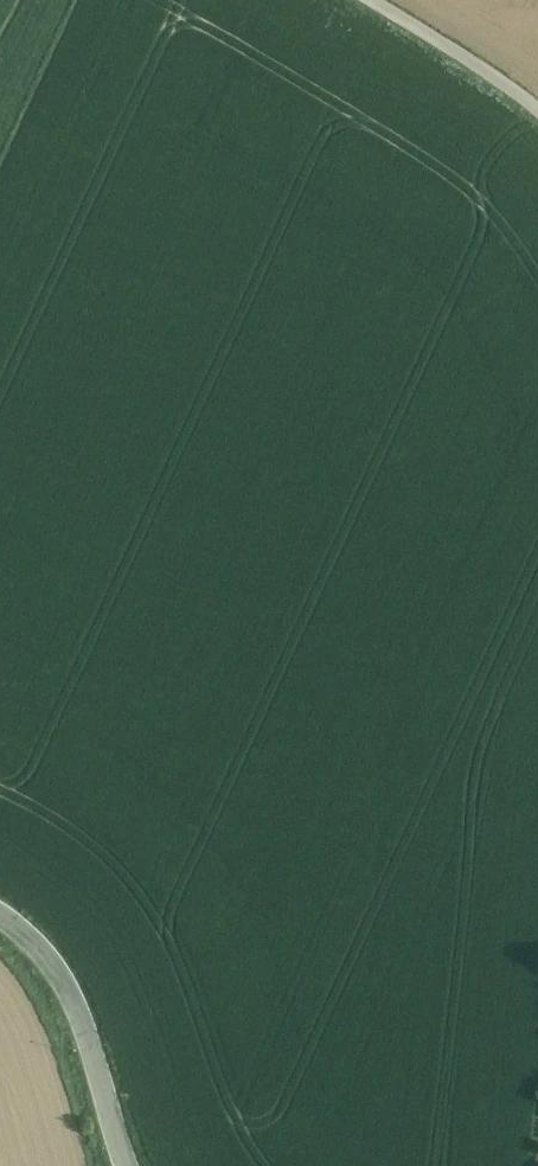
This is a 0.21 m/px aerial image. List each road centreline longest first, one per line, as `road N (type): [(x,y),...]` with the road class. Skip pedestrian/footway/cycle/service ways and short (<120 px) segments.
road 1 (unclassified): [(125,1165),(87,1017),(51,958),(0,914)]
road 2 (track): [(537,111),(372,0)]

